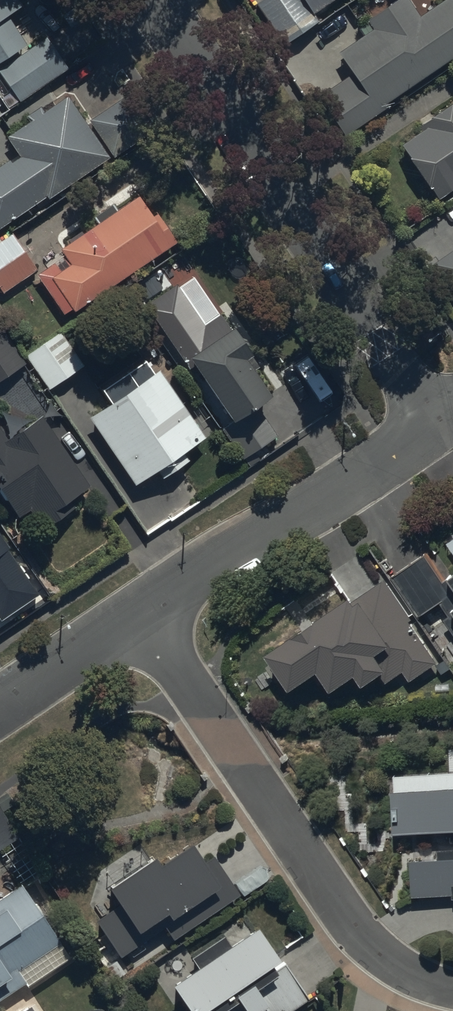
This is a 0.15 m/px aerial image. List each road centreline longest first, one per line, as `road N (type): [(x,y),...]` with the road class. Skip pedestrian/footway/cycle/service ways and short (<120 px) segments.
road 1 (residential): [(157,0),(437,424)]
road 2 (residential): [(142,612),(354,927),(389,962),(452,991)]
road 3 (residential): [(142,612),(437,424)]
road 4 (residential): [(0,708),(142,612)]

